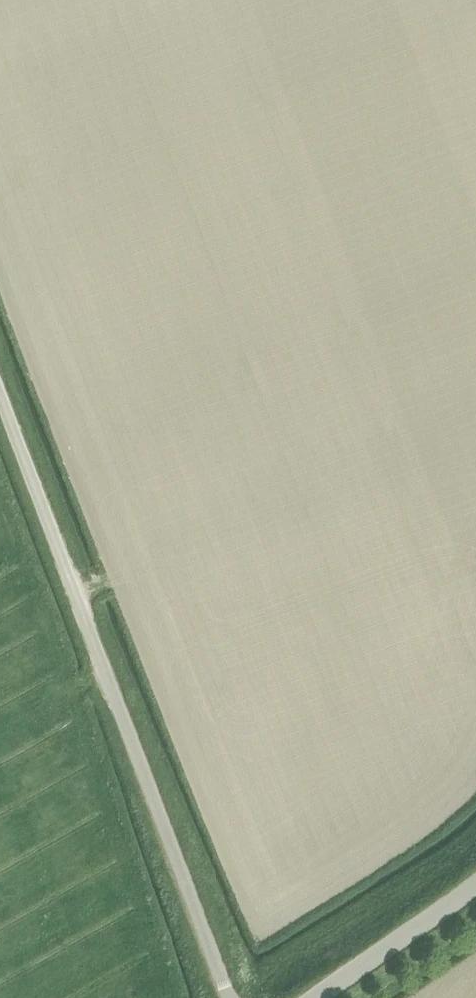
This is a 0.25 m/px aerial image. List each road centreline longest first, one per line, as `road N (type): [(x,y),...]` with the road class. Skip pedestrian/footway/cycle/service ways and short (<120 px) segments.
road 1 (unclassified): [(0,392),(230,997)]
road 2 (unclassified): [(314,997),(475,883)]

